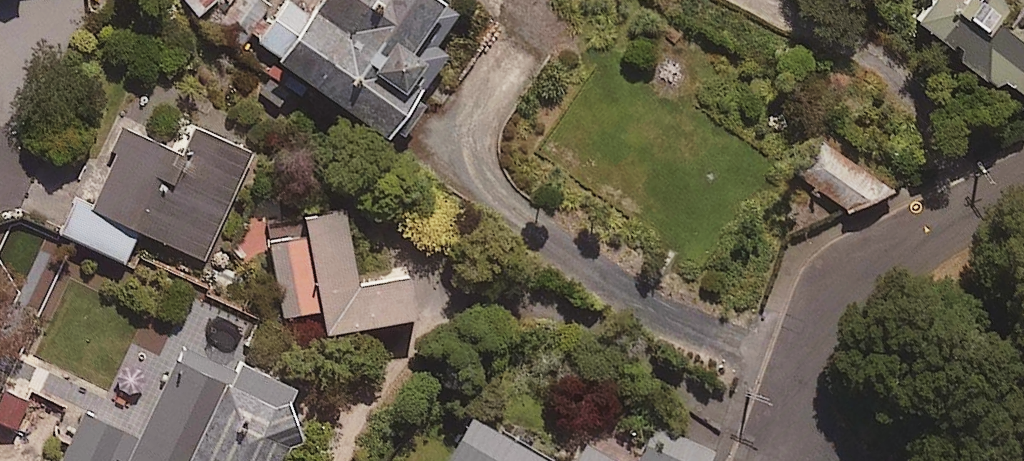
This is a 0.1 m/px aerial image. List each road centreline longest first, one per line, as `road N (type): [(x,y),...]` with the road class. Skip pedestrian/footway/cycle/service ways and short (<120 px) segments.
road 1 (residential): [(771,460),(805,343),(836,292),(888,255),(1023,190)]
road 2 (unclassified): [(1023,419),(872,460)]

